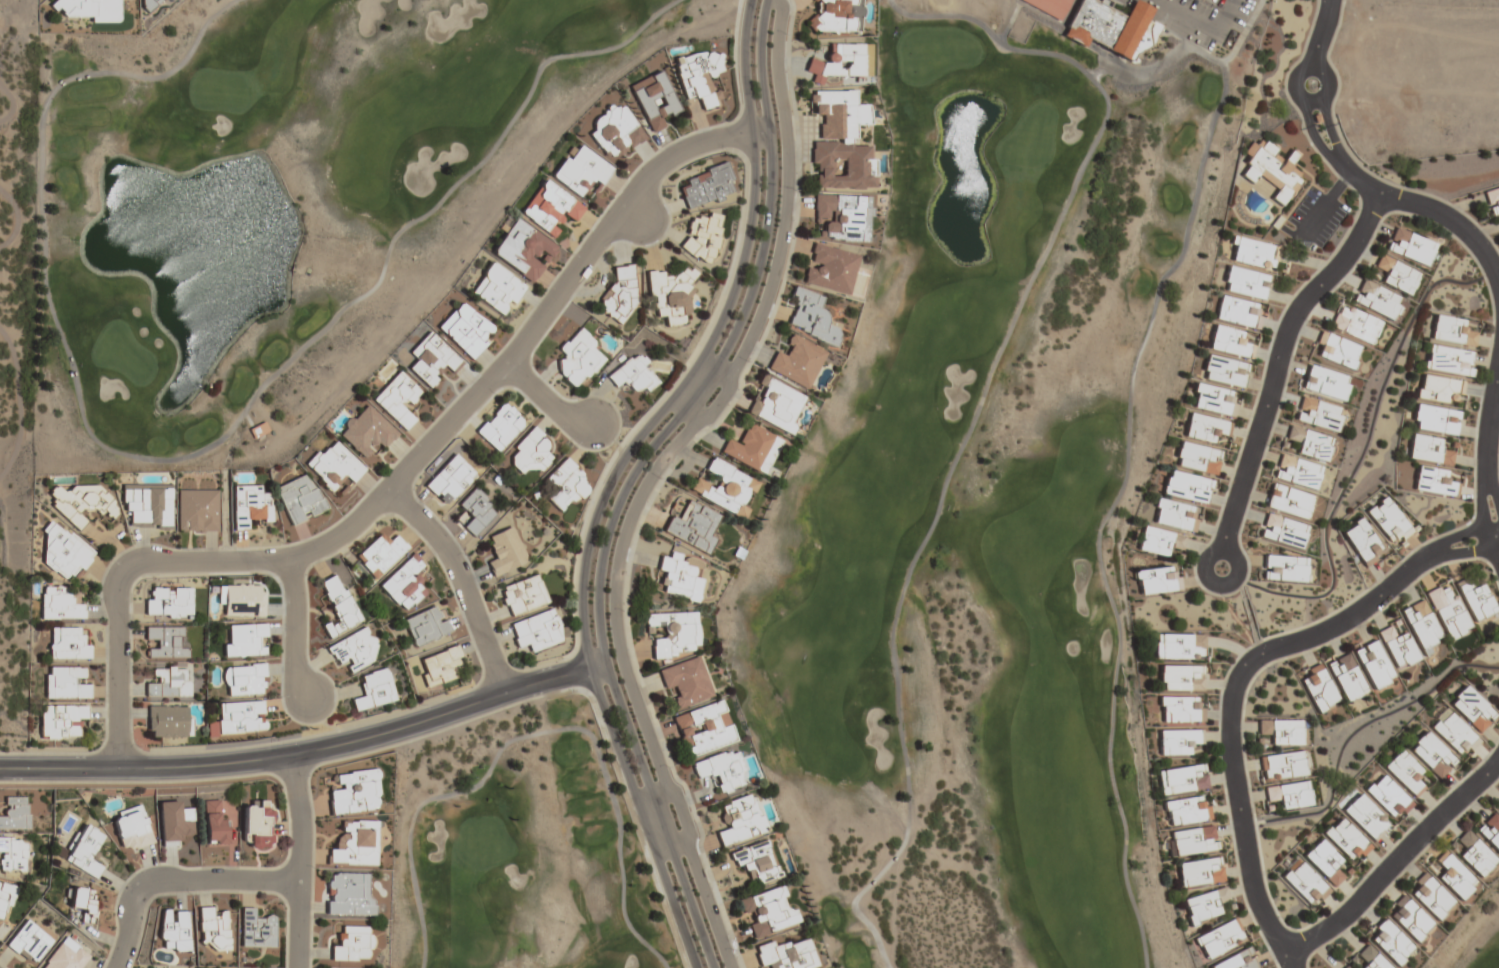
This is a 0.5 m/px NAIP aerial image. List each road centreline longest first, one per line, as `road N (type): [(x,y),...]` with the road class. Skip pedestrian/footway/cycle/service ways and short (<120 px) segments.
road 1 (tertiary): [(750,0),(743,36),(755,178),(738,277),(701,359),(612,476),(582,578),(589,668),(694,967)]
road 2 (tertiary): [(712,967),(605,663),(600,583),(629,482),(715,367),(754,281),(772,186),(758,39),(766,0)]
road 3 (residential): [(122,765),(118,586),(138,565),(288,561),(353,526),(507,364),(646,175),(698,144),(767,131)]
road 4 (tertiary): [(0,769),(290,755),(605,663)]
road 5 (residential): [(1496,542),(1444,553),(1412,570),(1356,622),(1267,658),(1240,679),(1233,722),(1254,900),(1298,967)]
road 6 (residential): [(1378,199),(1358,250),(1300,309),(1222,549),(1221,574)]
road 7 (residential): [(1328,0),(1307,84),(1330,150),(1378,199),(1447,220),(1488,257),(1498,286)]
road 8 (residential): [(1498,764),(1334,931),(1292,952)]
road 9 (residential): [(504,692),(462,575),(441,540),(390,491)]
road 10 (residential): [(121,967),(139,899),(212,880),(300,881)]
road 11 (residential): [(290,755),(297,967)]
road 12 (residential): [(1498,389),(1488,461),(1498,549)]
road 13 (residential): [(308,698),(296,677),(288,561)]

